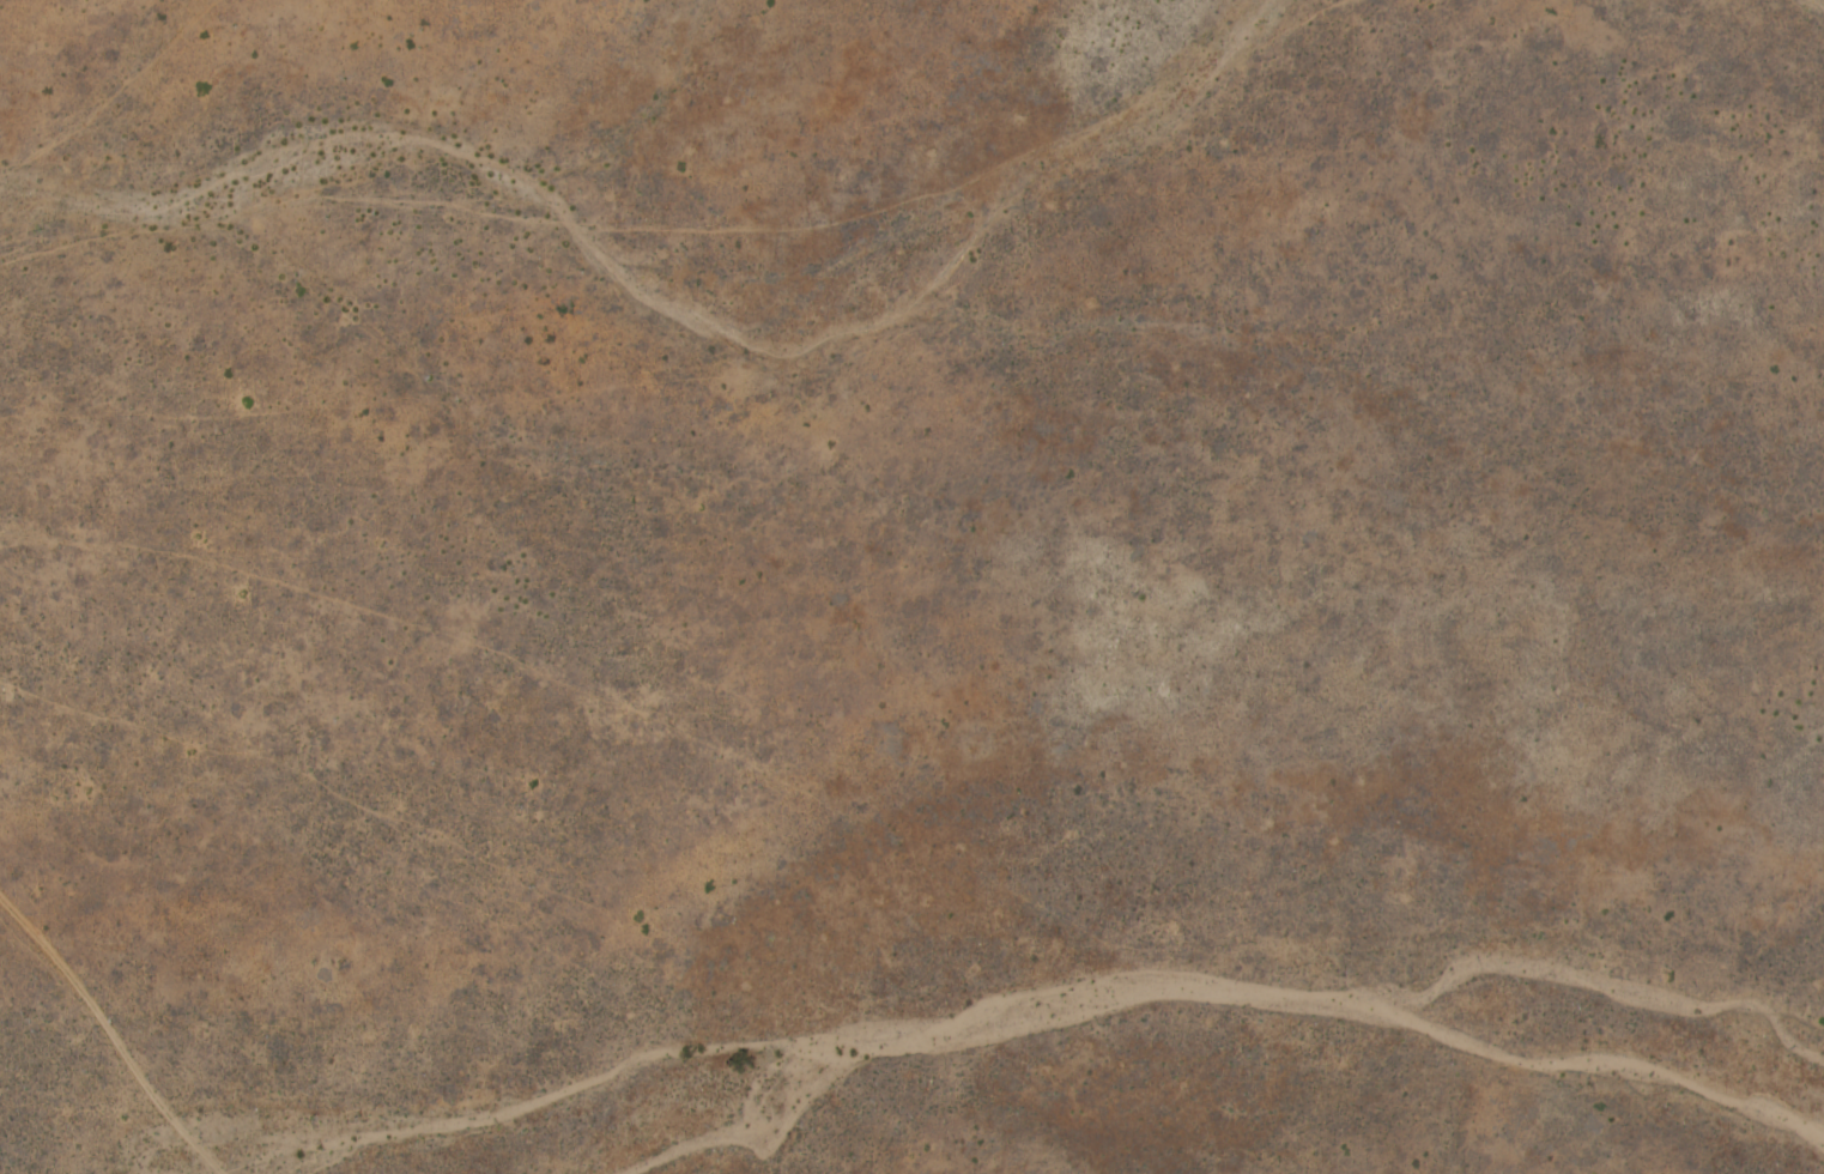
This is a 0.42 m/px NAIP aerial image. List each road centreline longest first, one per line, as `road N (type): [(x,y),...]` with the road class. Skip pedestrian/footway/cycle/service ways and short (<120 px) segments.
road 1 (residential): [(198,1173),(66,961),(0,895)]

